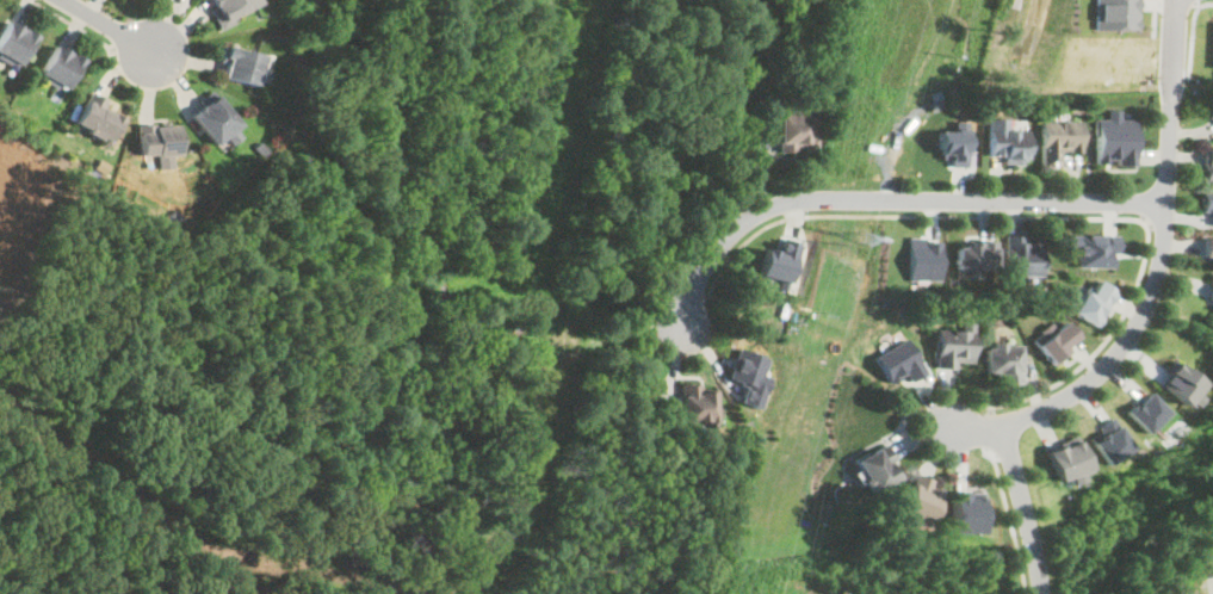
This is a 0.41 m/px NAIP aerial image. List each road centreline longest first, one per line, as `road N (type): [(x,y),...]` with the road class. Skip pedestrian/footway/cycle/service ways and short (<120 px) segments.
road 1 (residential): [(1164,202),(784,202),(747,219),(717,249),(679,333)]
road 2 (residential): [(949,426),(997,428),(1048,407),(1120,347),(1144,309),(1159,268),(1177,0)]
road 3 (residential): [(1033,593),(997,428)]

